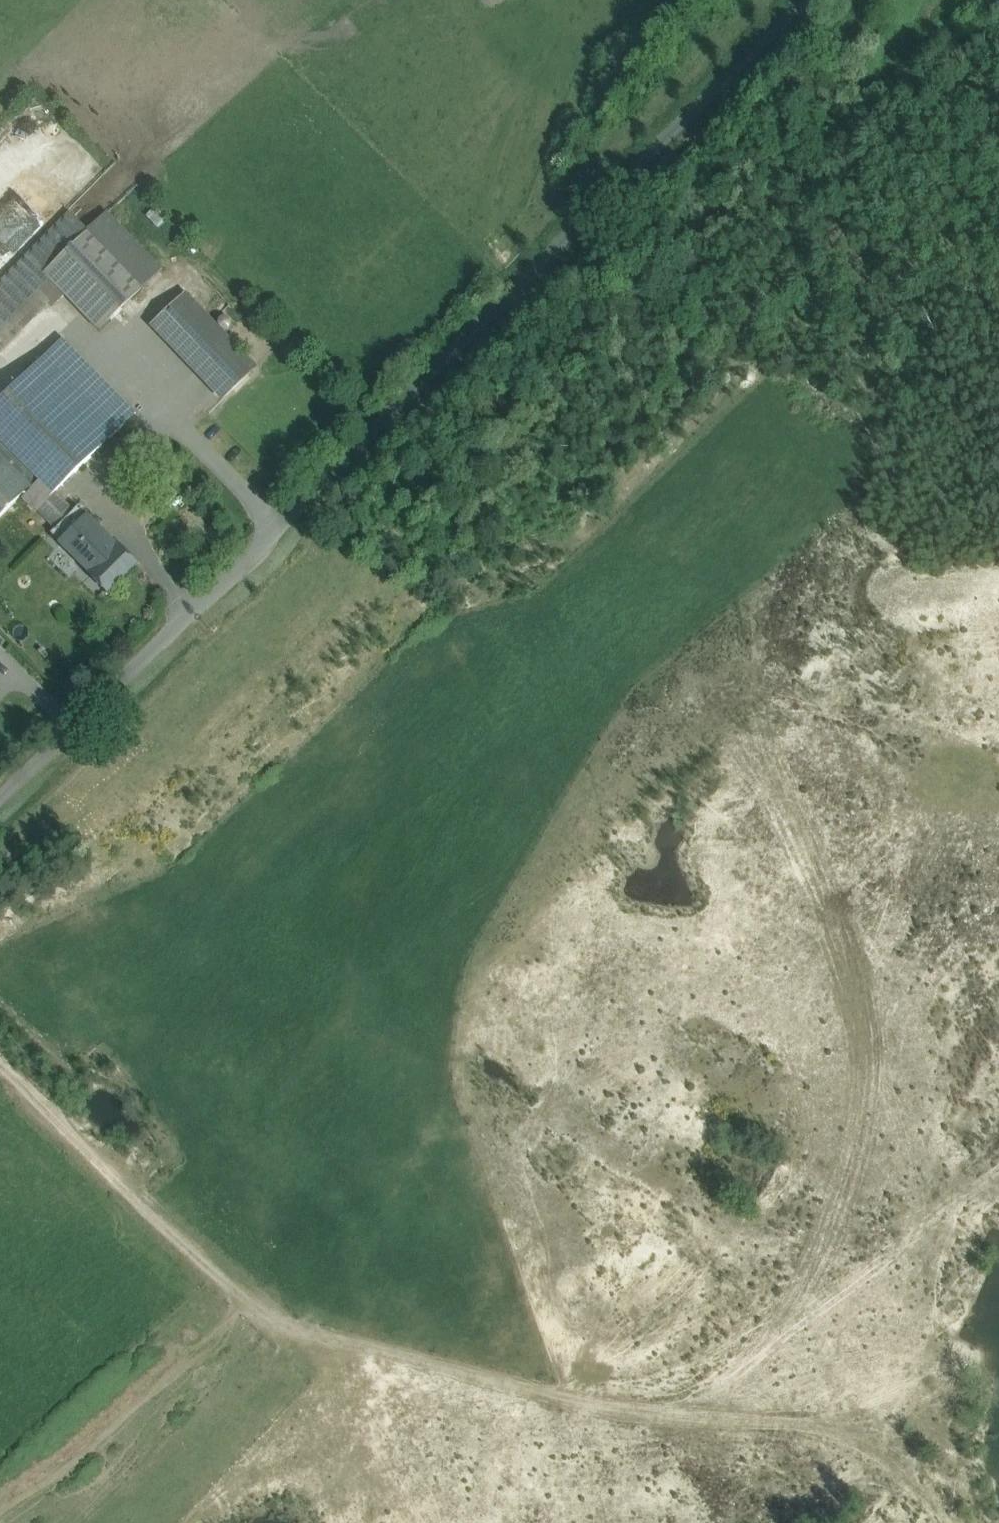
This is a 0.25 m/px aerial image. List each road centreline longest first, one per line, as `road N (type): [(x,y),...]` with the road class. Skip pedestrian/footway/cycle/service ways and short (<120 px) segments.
road 1 (track): [(998,771),(736,674),(725,724),(836,878),(867,1012),(845,1202),(776,1343),(683,1425),(388,1352)]
road 2 (unclassified): [(0,805),(200,623),(276,527),(808,0)]
road 3 (track): [(310,1324),(257,1304),(0,1062)]
road 4 (track): [(310,1324),(396,1522)]

